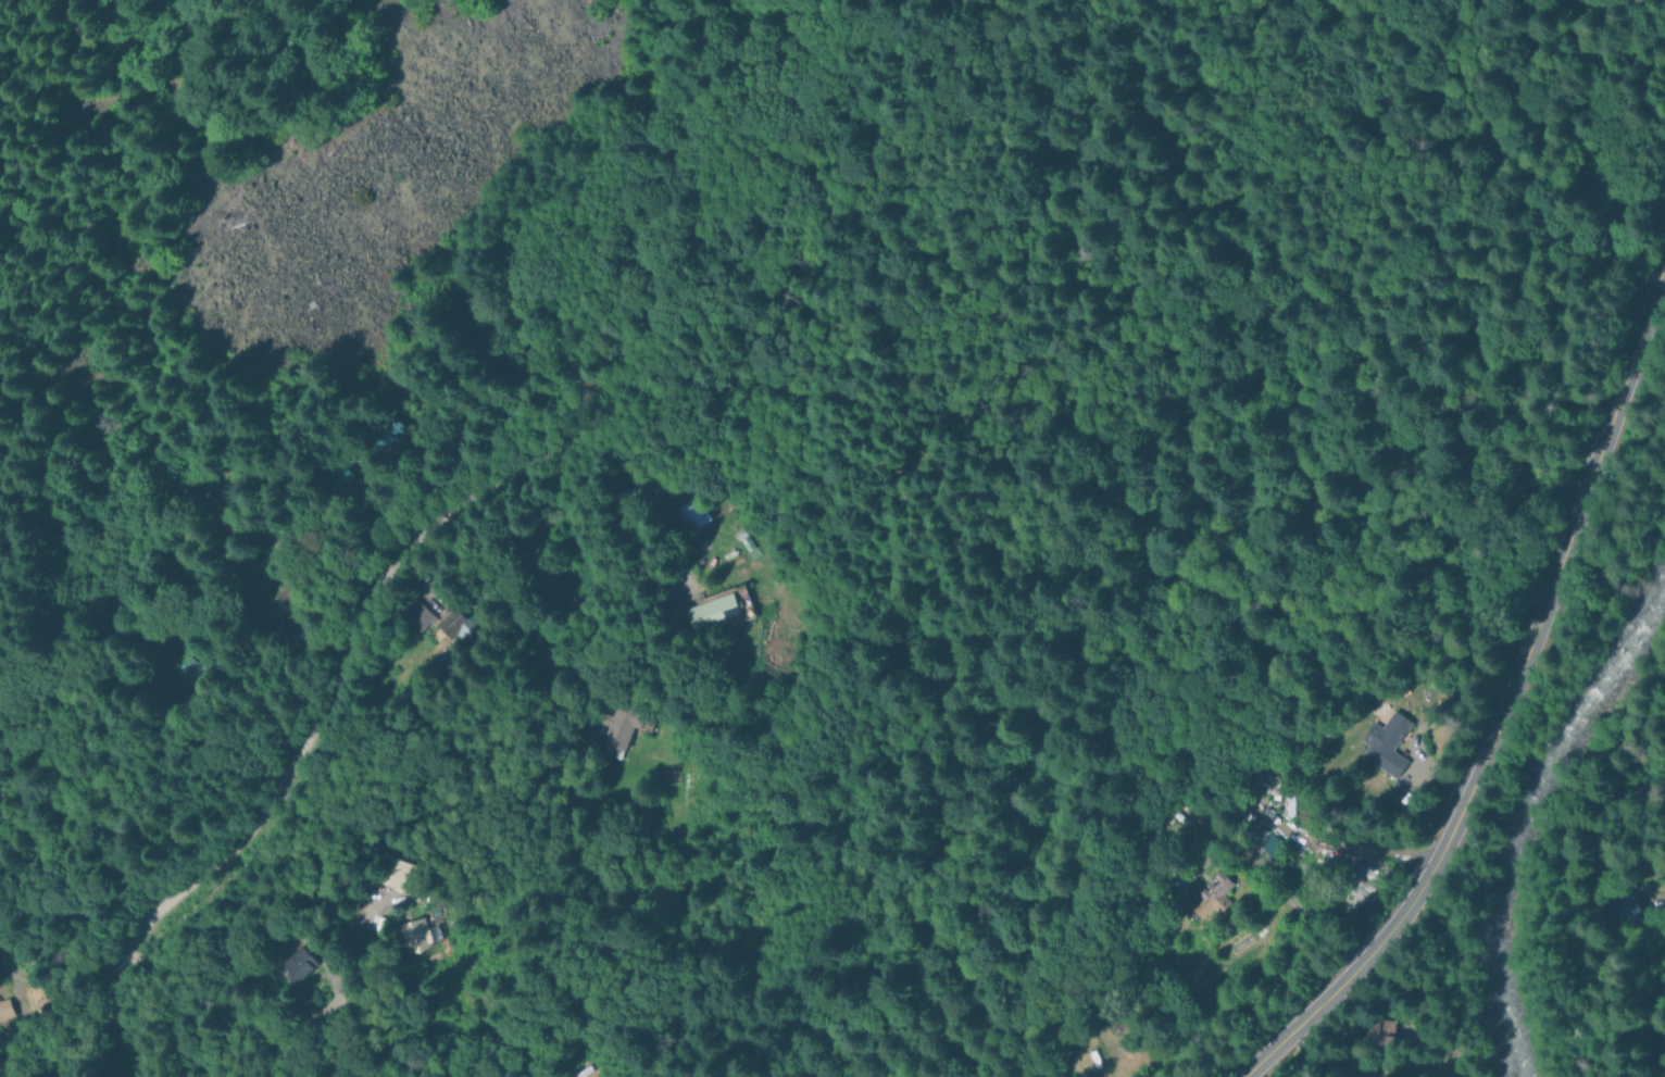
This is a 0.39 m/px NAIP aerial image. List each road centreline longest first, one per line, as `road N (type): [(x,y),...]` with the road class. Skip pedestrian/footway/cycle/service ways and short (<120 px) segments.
road 1 (tertiary): [(1664,254),(1487,738),(1401,911),(1236,1076)]
road 2 (residential): [(126,1076),(108,997),(111,960),(139,909),(241,824),(393,548),(434,509),(542,448)]

